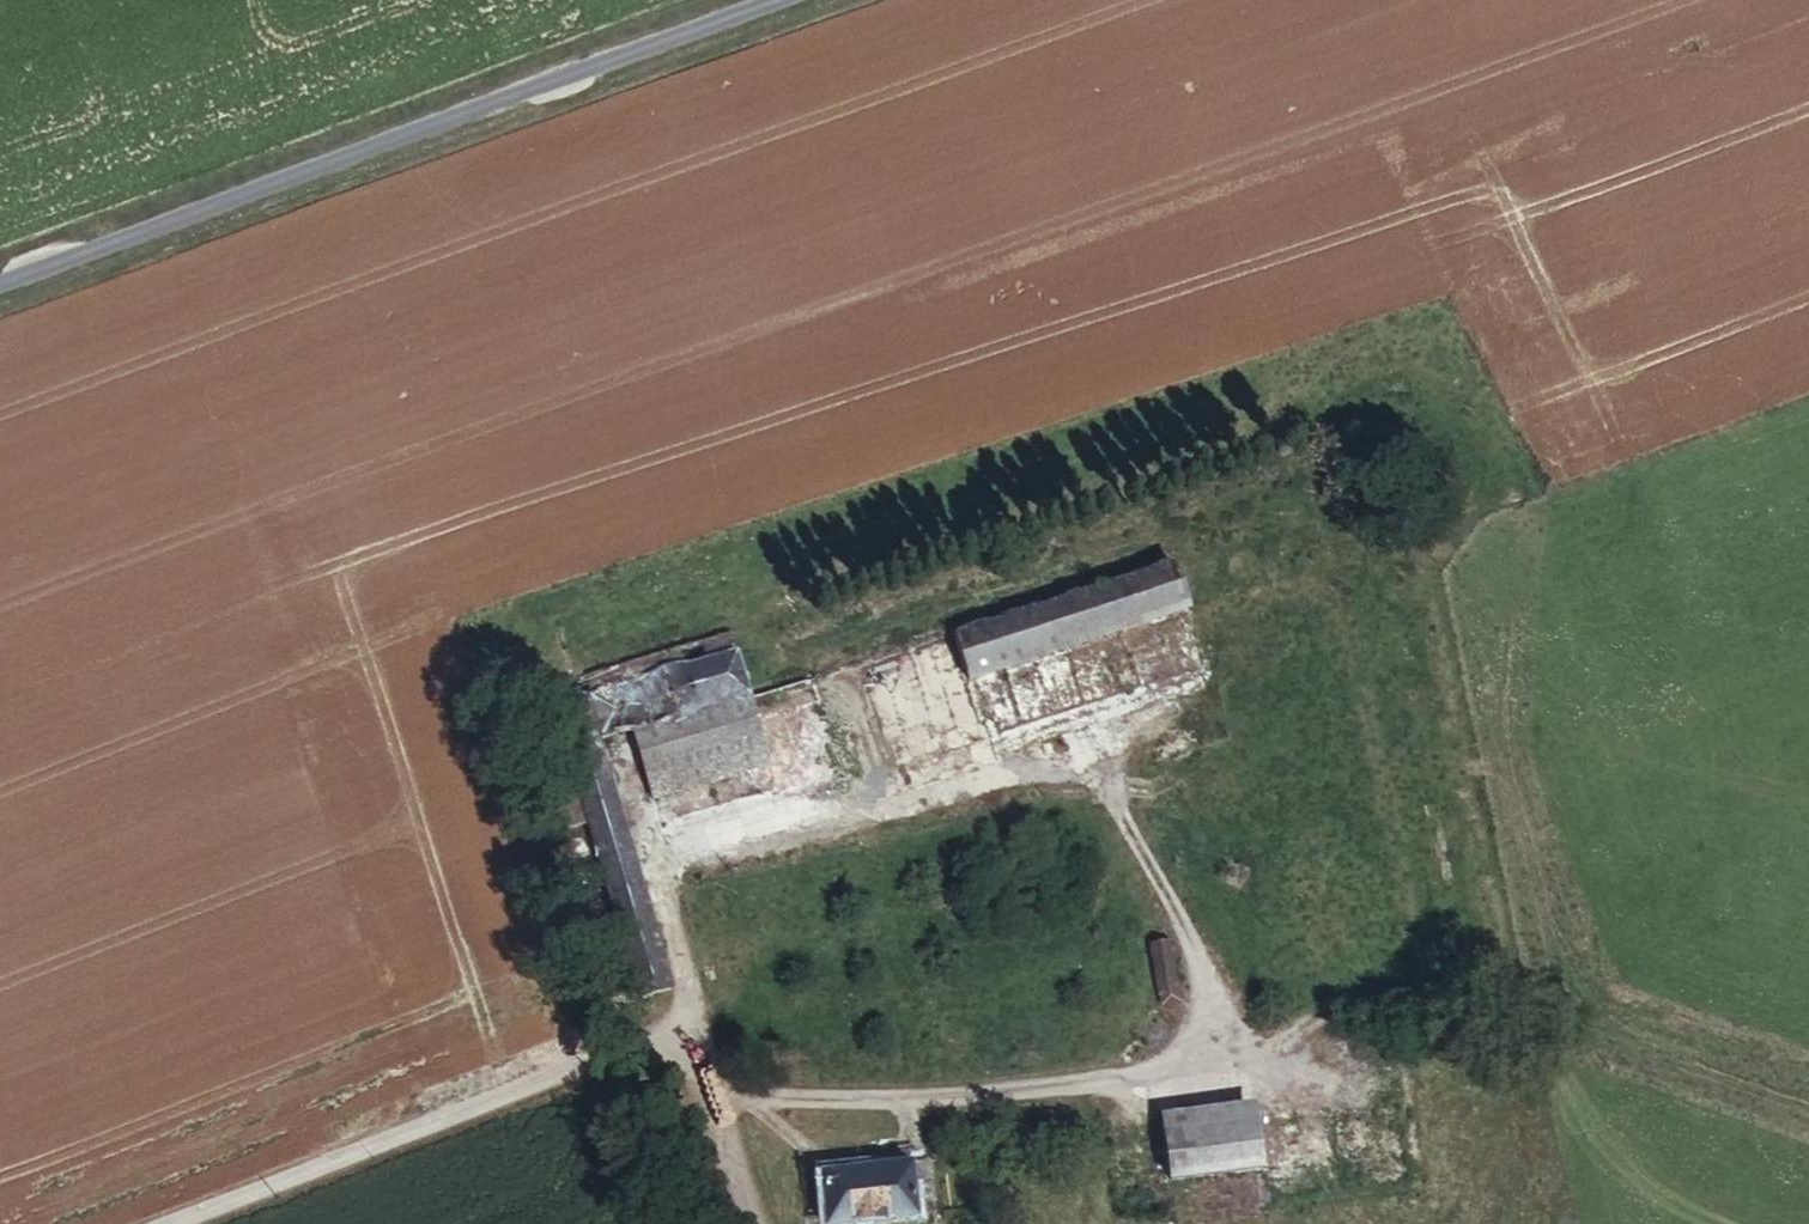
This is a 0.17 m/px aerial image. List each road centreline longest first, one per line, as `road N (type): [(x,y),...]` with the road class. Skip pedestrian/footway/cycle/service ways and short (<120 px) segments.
road 1 (unclassified): [(0,291),(814,0)]

